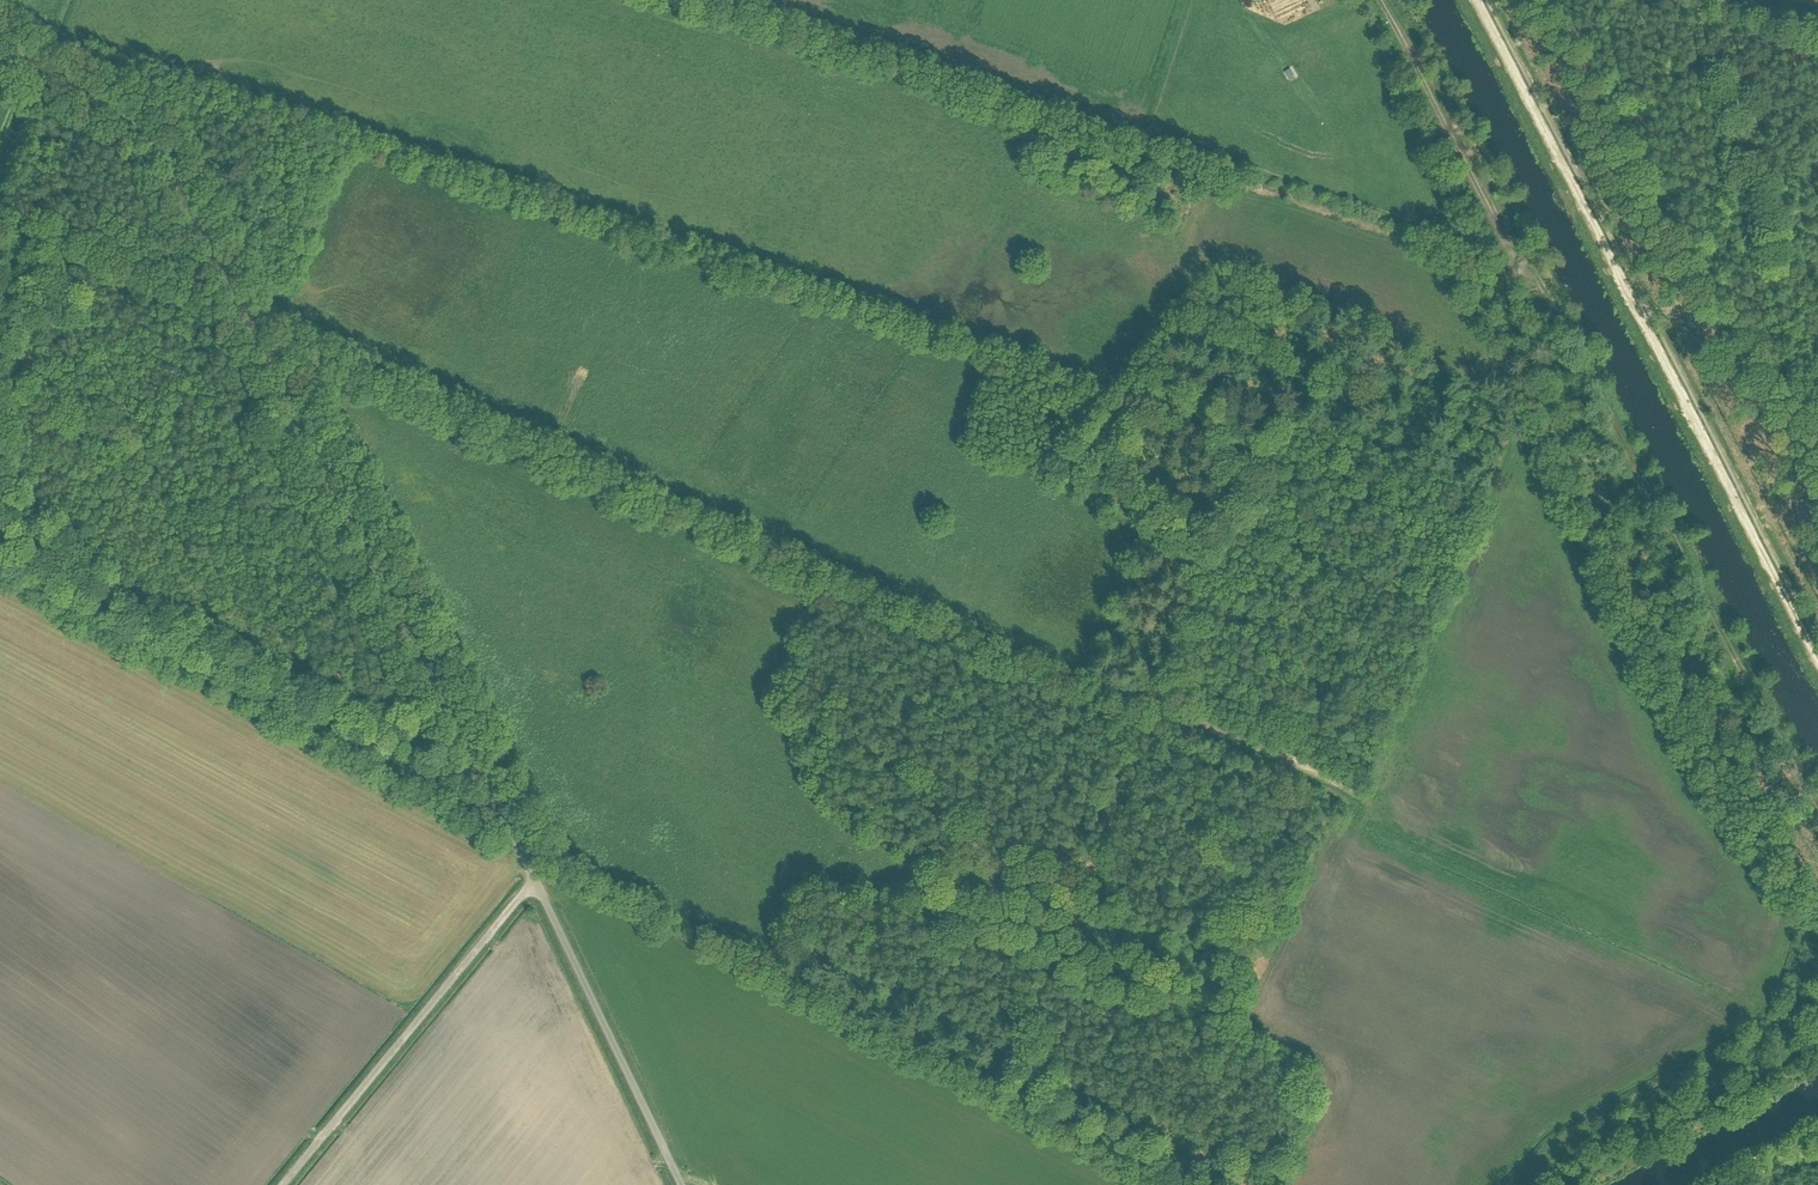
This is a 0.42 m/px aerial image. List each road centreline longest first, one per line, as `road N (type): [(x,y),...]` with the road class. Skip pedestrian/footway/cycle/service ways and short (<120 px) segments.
road 1 (track): [(238,304),(1366,810)]
road 2 (unclassified): [(538,880),(161,161),(125,119),(0,41)]
road 3 (track): [(1817,655),(1478,0)]
road 4 (unclassified): [(283,1184),(538,880)]
road 5 (unclassified): [(682,1184),(538,880)]

